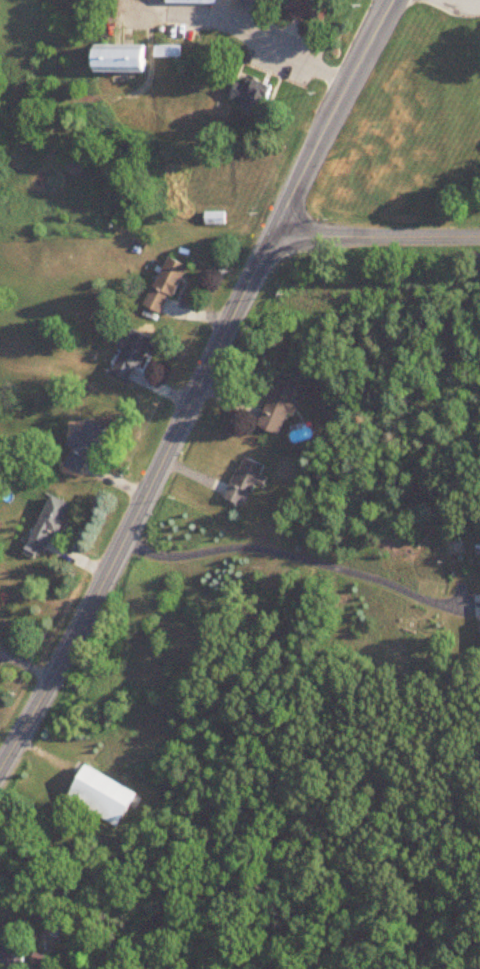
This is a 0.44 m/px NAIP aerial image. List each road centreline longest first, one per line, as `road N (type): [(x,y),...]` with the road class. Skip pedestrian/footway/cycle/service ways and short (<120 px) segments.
road 1 (residential): [(0,763),(98,593),(268,238),(393,0)]
road 2 (residential): [(268,238),(479,237)]

